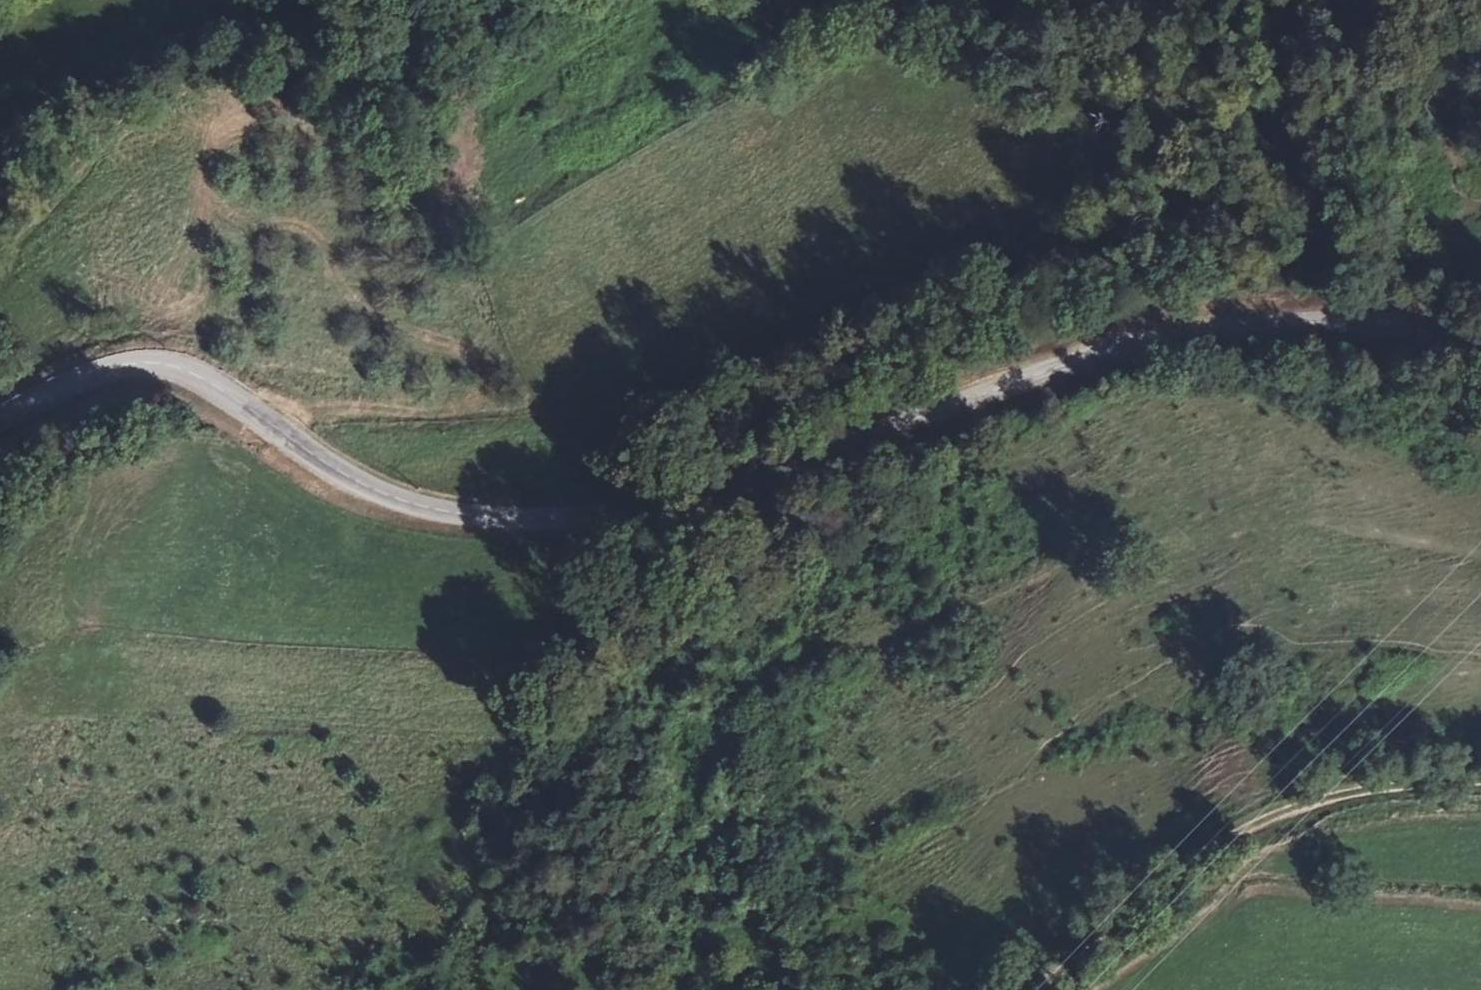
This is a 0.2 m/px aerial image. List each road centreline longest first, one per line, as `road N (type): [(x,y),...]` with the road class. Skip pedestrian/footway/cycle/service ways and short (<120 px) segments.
road 1 (tertiary): [(0,414),(109,368),(167,364),(230,393),(335,471),(402,501),(465,516),(606,521),(717,499),(1002,384),(1169,334),(1336,319),(1408,325),(1480,345)]
road 2 (track): [(1480,780),(1397,784),(1314,802),(1231,839),(1006,989)]

